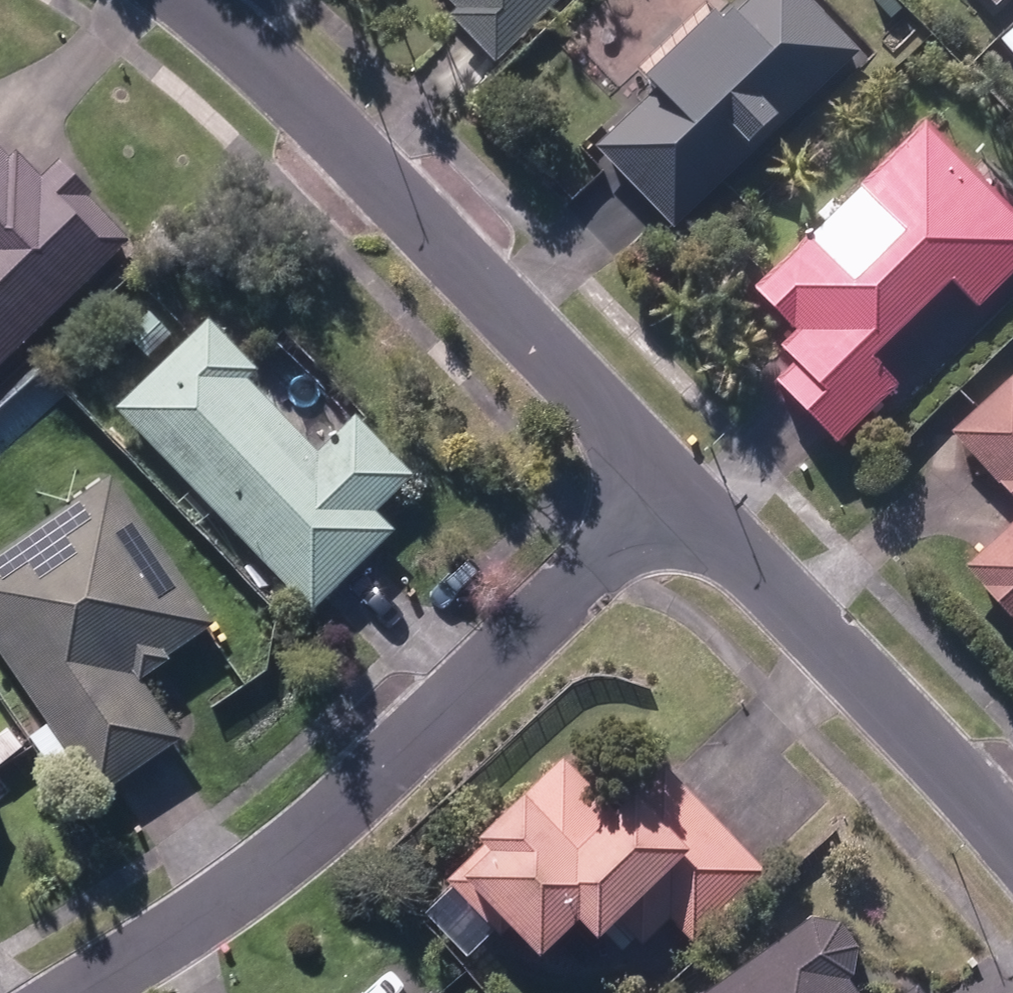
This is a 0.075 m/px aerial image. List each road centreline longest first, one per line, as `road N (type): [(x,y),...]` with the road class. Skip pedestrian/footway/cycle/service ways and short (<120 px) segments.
road 1 (residential): [(81,992),(303,839),(664,483)]
road 2 (residential): [(169,0),(278,82),(664,483)]
road 3 (residential): [(664,483),(963,784),(1012,851)]

